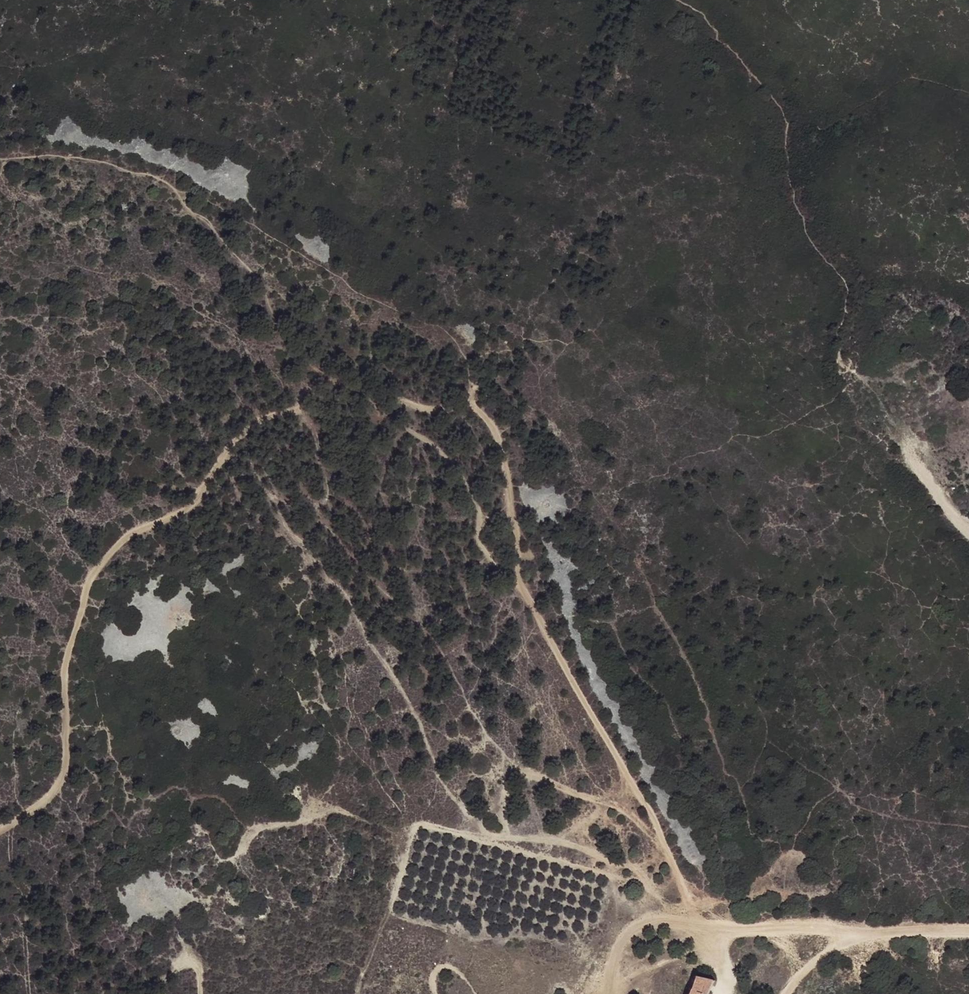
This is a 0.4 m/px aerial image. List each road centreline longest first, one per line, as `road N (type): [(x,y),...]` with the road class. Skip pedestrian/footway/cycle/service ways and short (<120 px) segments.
road 1 (track): [(0,830),(54,793),(65,774),(64,672),(99,565),(126,535),(198,504),(244,429),(329,400),(482,411),(500,436),(520,556),(517,585),(652,815),(704,930),(749,931)]
road 2 (track): [(968,934),(853,937),(796,974),(785,993)]
road 3 (track): [(717,993),(723,932),(822,927),(853,937)]
road 4 (track): [(968,532),(898,434)]

